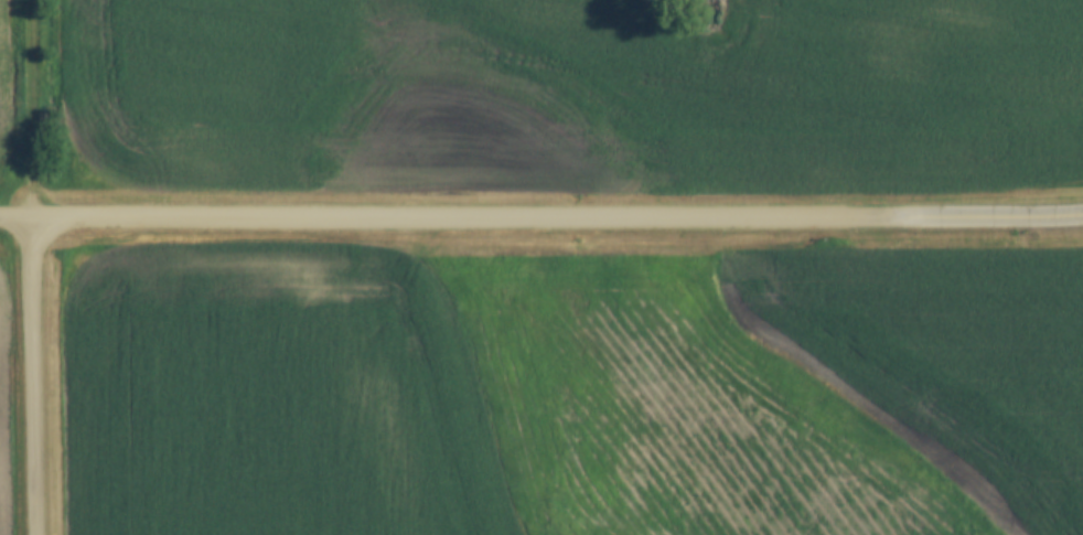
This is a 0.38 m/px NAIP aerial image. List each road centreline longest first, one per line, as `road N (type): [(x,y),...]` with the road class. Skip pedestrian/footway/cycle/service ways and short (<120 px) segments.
road 1 (tertiary): [(0,221),(935,222)]
road 2 (residential): [(43,534),(39,221)]
road 3 (track): [(39,221),(40,0)]
road 4 (tertiary): [(935,222),(1082,222)]

